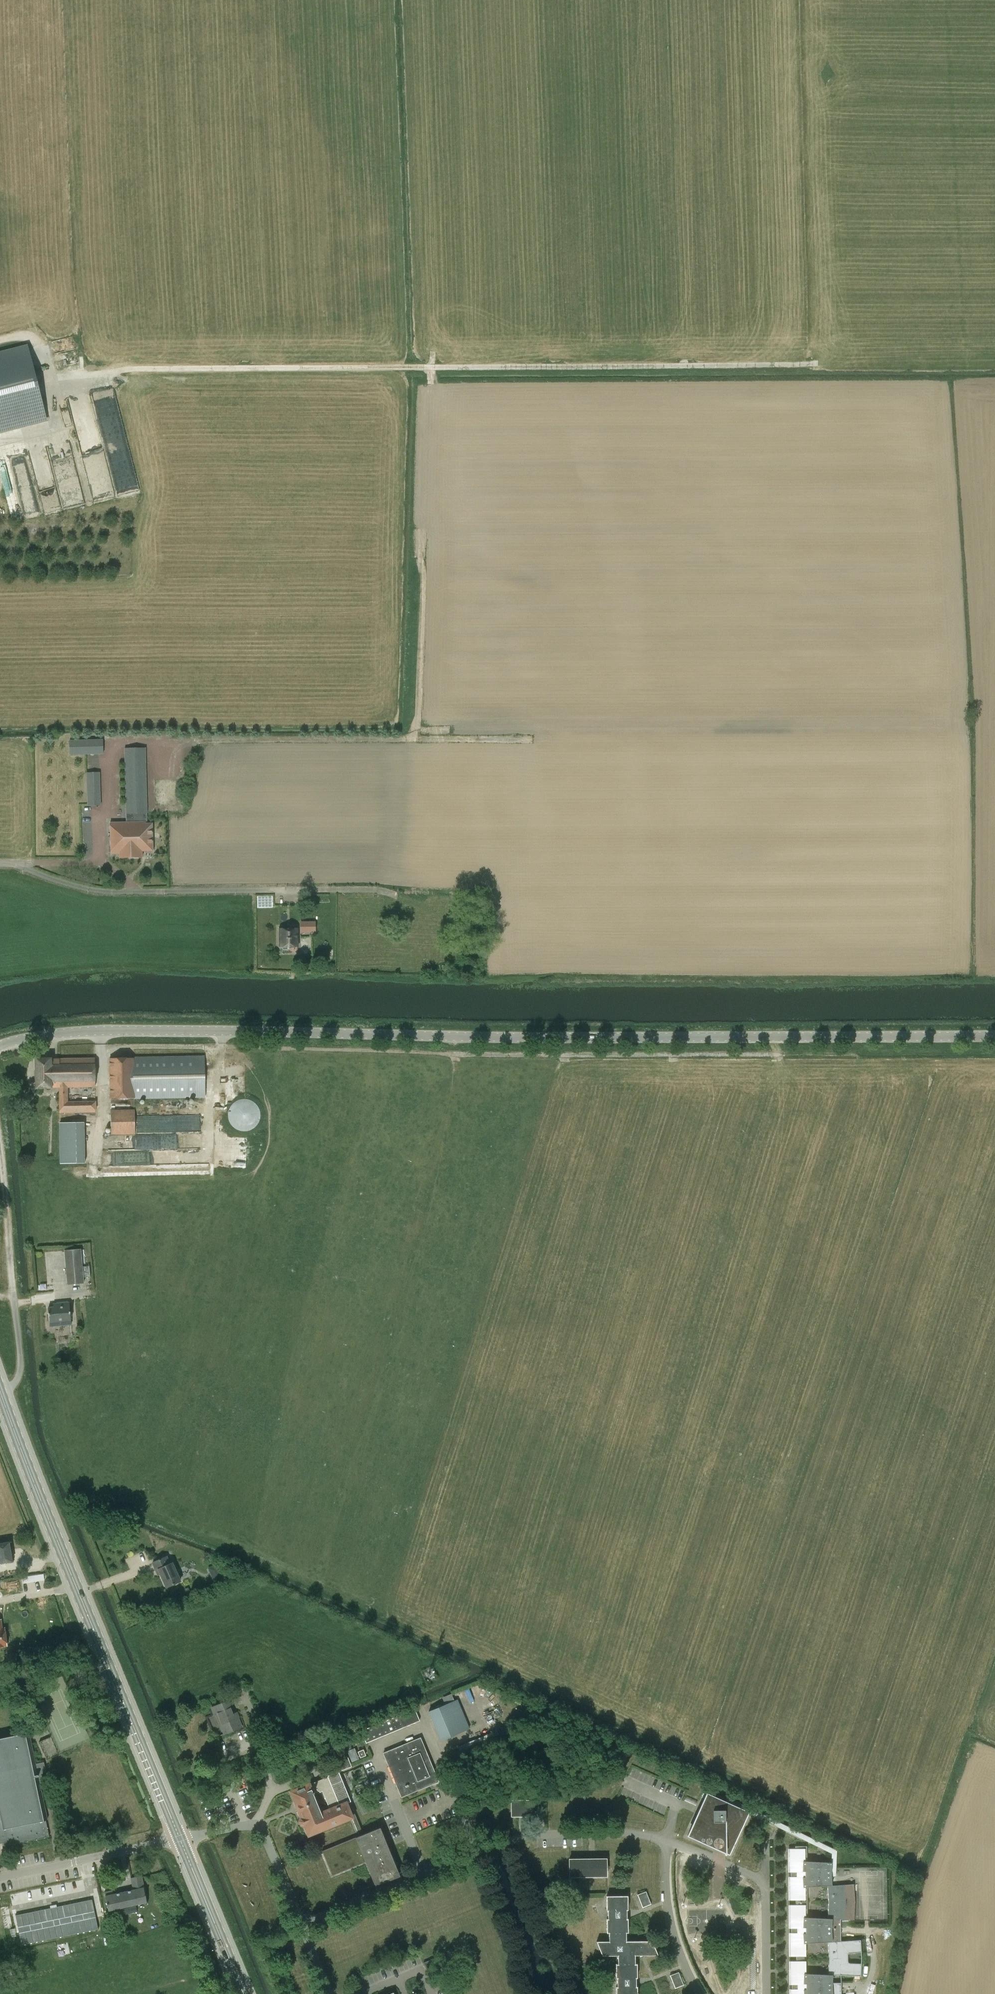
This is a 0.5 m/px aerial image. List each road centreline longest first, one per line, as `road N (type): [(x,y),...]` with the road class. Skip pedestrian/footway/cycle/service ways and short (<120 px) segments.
road 1 (tertiary): [(0,1047),(114,1030),(994,1036)]
road 2 (secondary): [(180,1840),(0,1390)]
road 3 (secondary): [(244,1993),(180,1840)]
road 4 (track): [(15,1306),(0,1145)]

